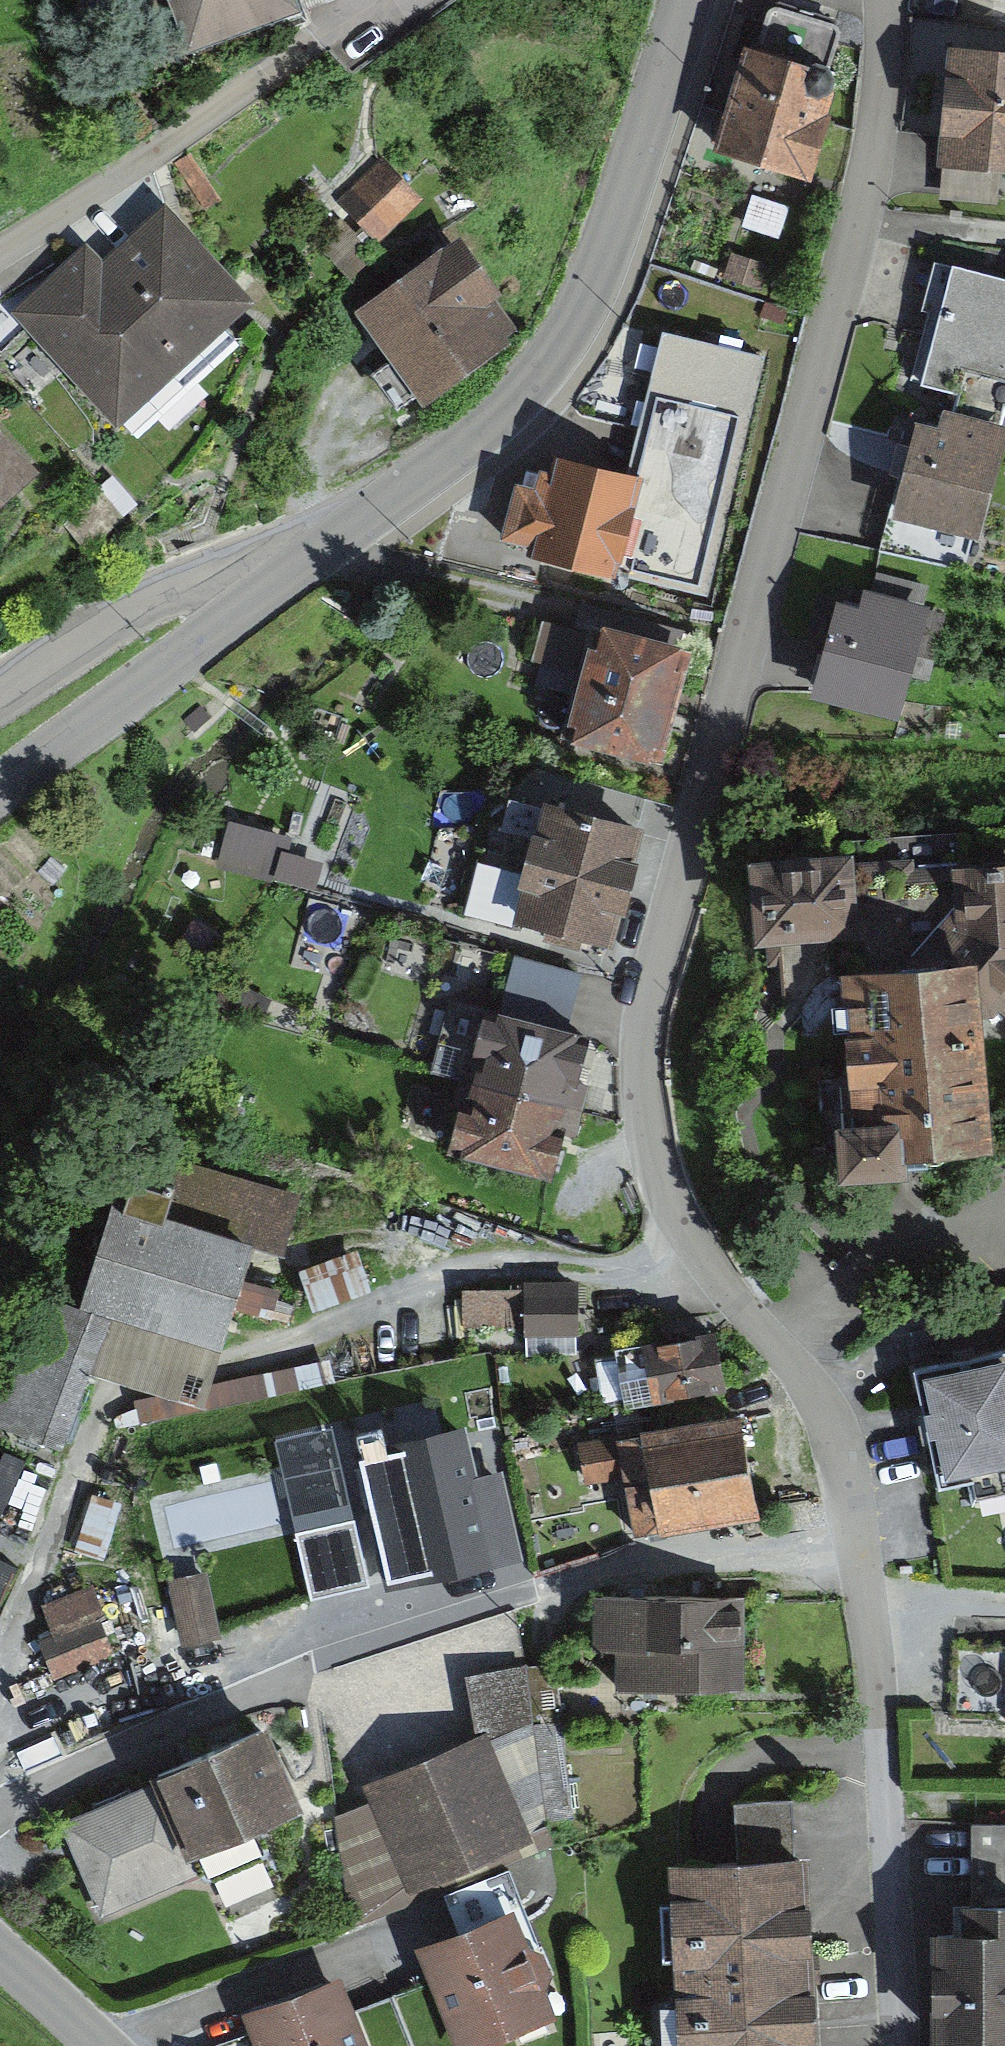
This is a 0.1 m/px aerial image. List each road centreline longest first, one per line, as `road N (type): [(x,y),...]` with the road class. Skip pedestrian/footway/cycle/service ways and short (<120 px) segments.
road 1 (residential): [(675,1225),(647,1134),(646,1052),(859,222),(877,139),(886,0)]
road 2 (residential): [(851,1532),(621,1575),(172,1731),(0,1824)]
road 3 (residential): [(0,1638),(85,1446),(195,1404),(343,1321),(675,1225)]
road 4 (residential): [(684,0),(586,302),(498,420),(283,584)]
road 5 (residential): [(882,2045),(875,1762),(851,1532)]
road 6 (residential): [(0,269),(409,6)]
road 7 (residential): [(851,1532),(809,1391),(675,1225)]
road 8 (residential): [(283,584),(0,793)]
road 9 (residential): [(283,584),(188,588),(0,708)]
road 10 (residential): [(0,1964),(88,2045)]

